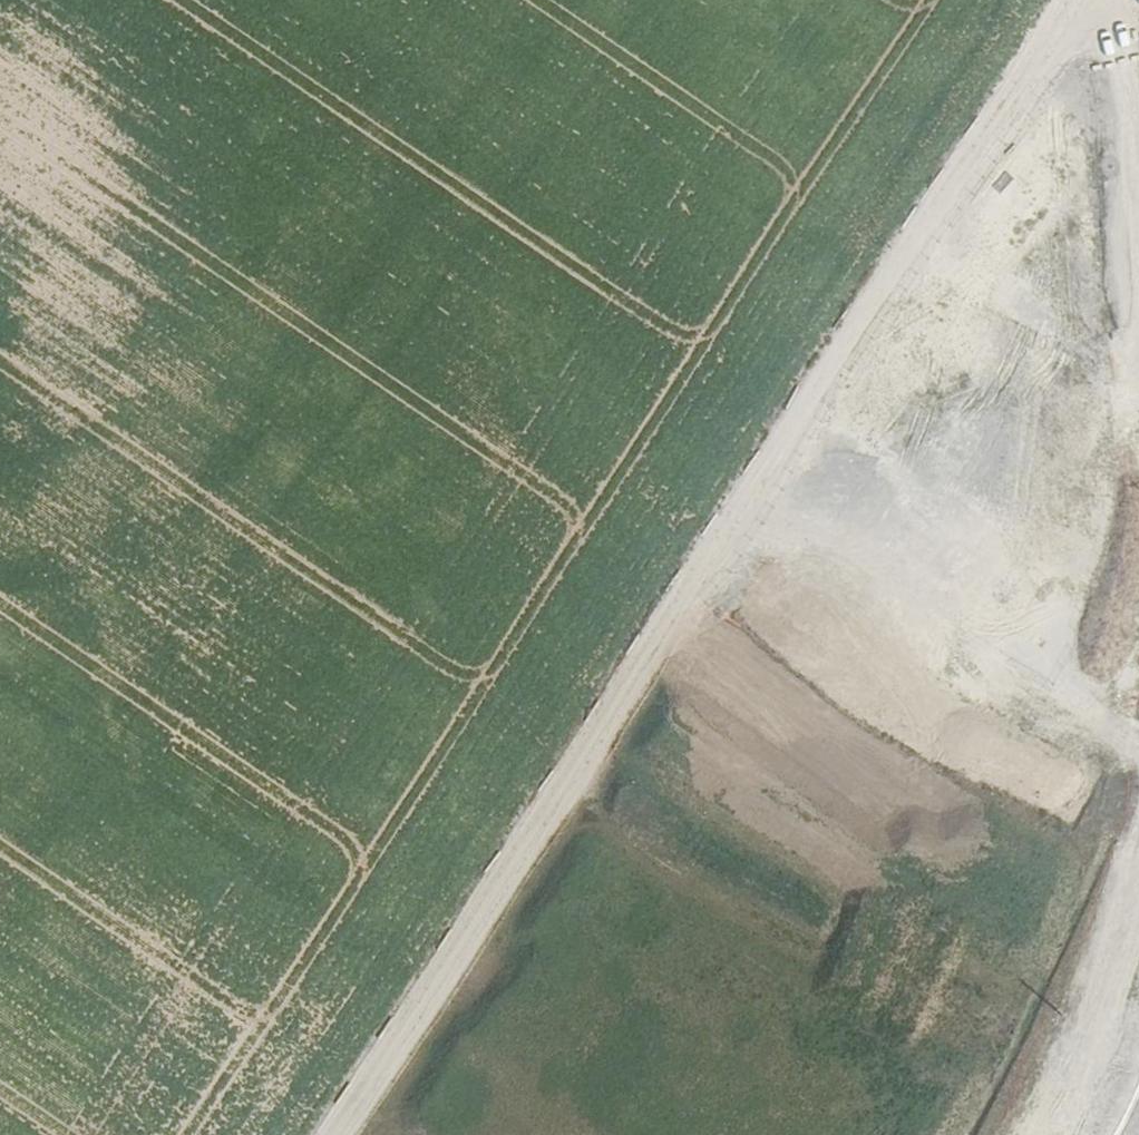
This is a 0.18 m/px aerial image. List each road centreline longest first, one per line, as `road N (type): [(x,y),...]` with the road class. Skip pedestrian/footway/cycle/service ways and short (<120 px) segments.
road 1 (track): [(1068,1134),(1138,874)]
road 2 (track): [(1138,235),(1106,0)]

